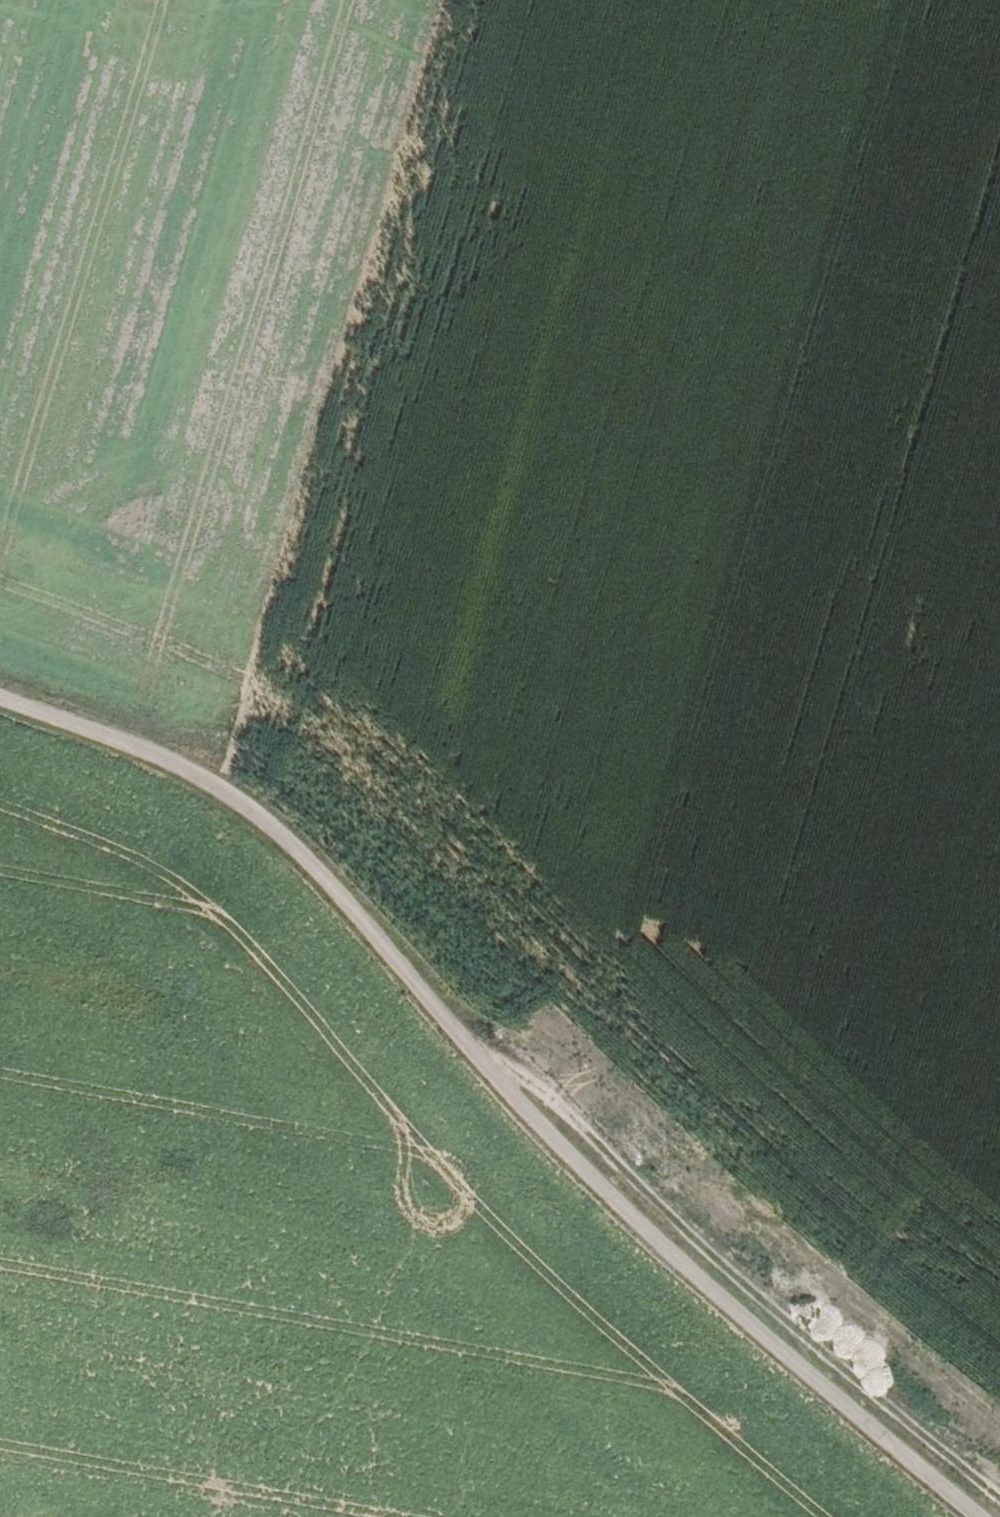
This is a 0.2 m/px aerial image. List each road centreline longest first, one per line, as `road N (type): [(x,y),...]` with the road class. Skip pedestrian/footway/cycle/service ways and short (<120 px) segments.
road 1 (tertiary): [(0,698),(212,783),(268,821),(315,863),(627,1209),(990,1516)]

